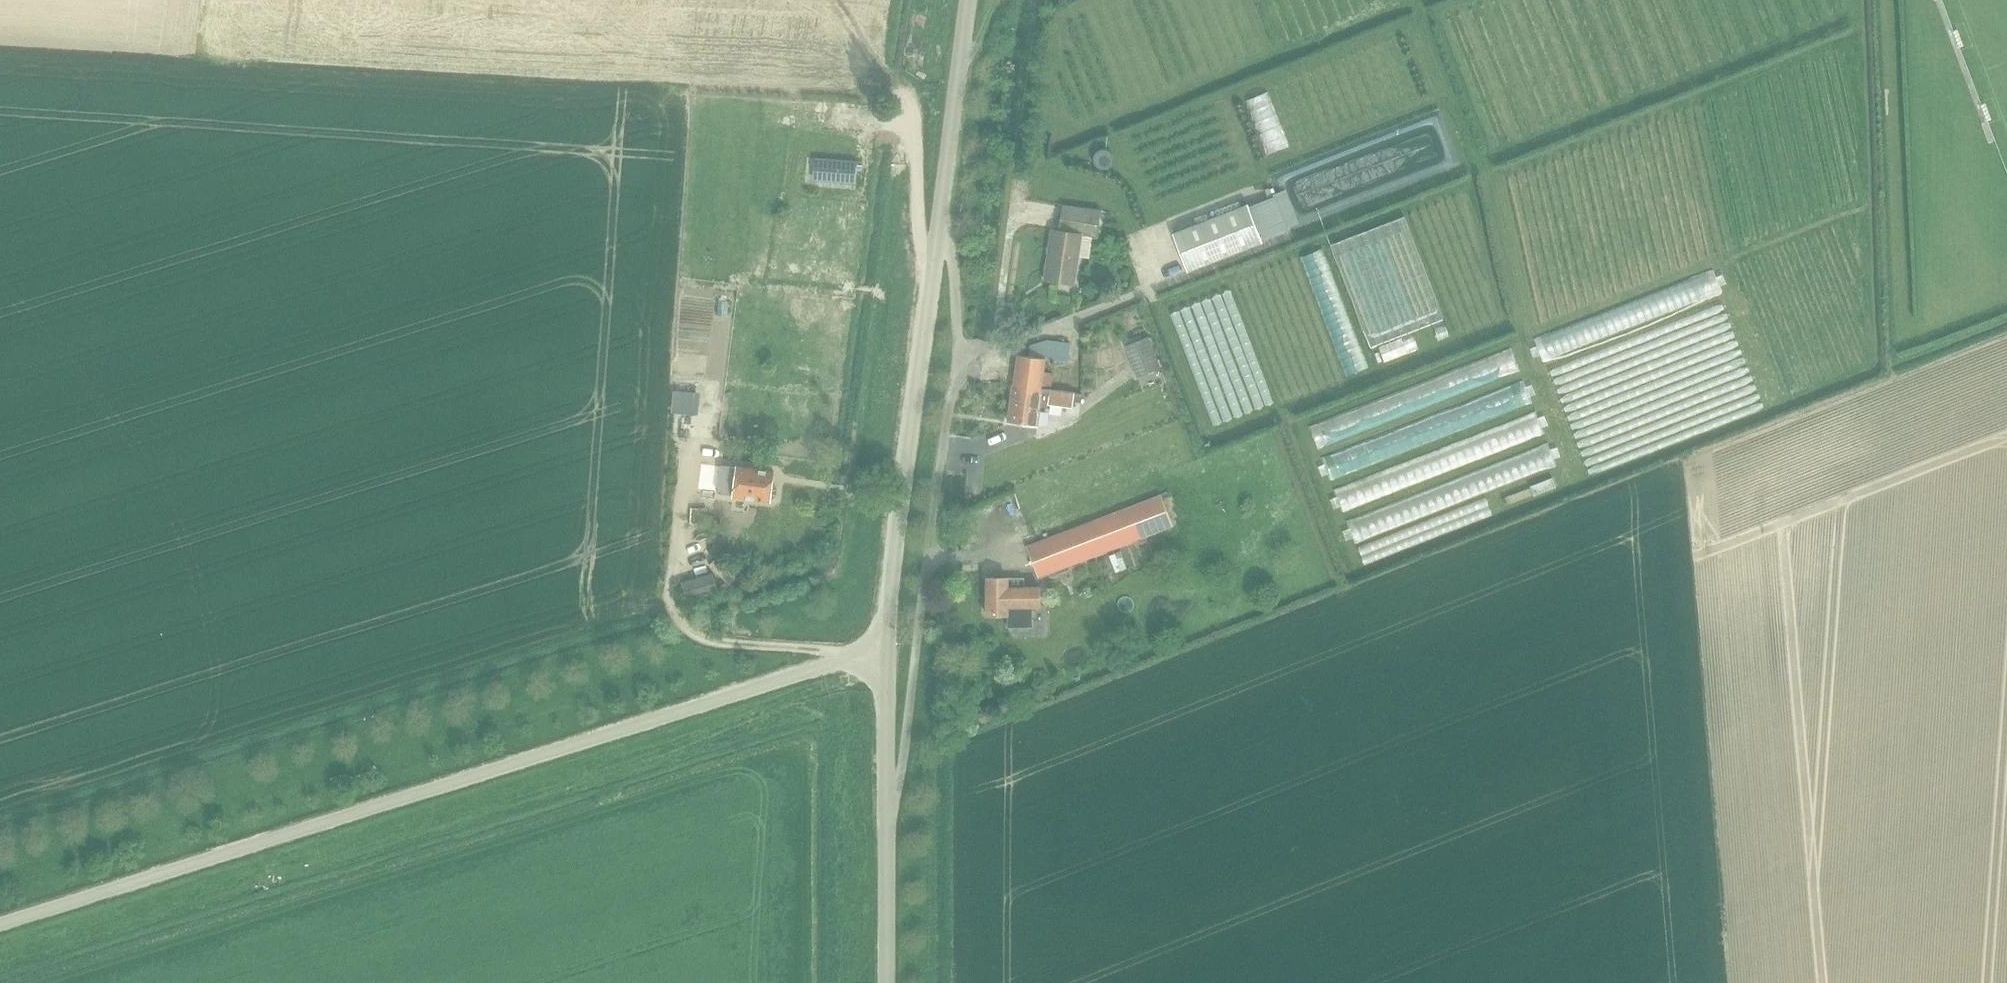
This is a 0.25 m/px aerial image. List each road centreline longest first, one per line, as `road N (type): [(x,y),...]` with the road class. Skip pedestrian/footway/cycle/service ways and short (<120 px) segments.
road 1 (unclassified): [(0,920),(885,648)]
road 2 (unclassified): [(885,821),(903,751),(959,365),(948,243),(938,218)]
road 3 (tertiary): [(885,648),(938,218)]
road 4 (tertiary): [(938,218),(965,0)]
road 5 (tertiary): [(885,821),(885,648)]
road 6 (tertiary): [(885,982),(885,821)]

